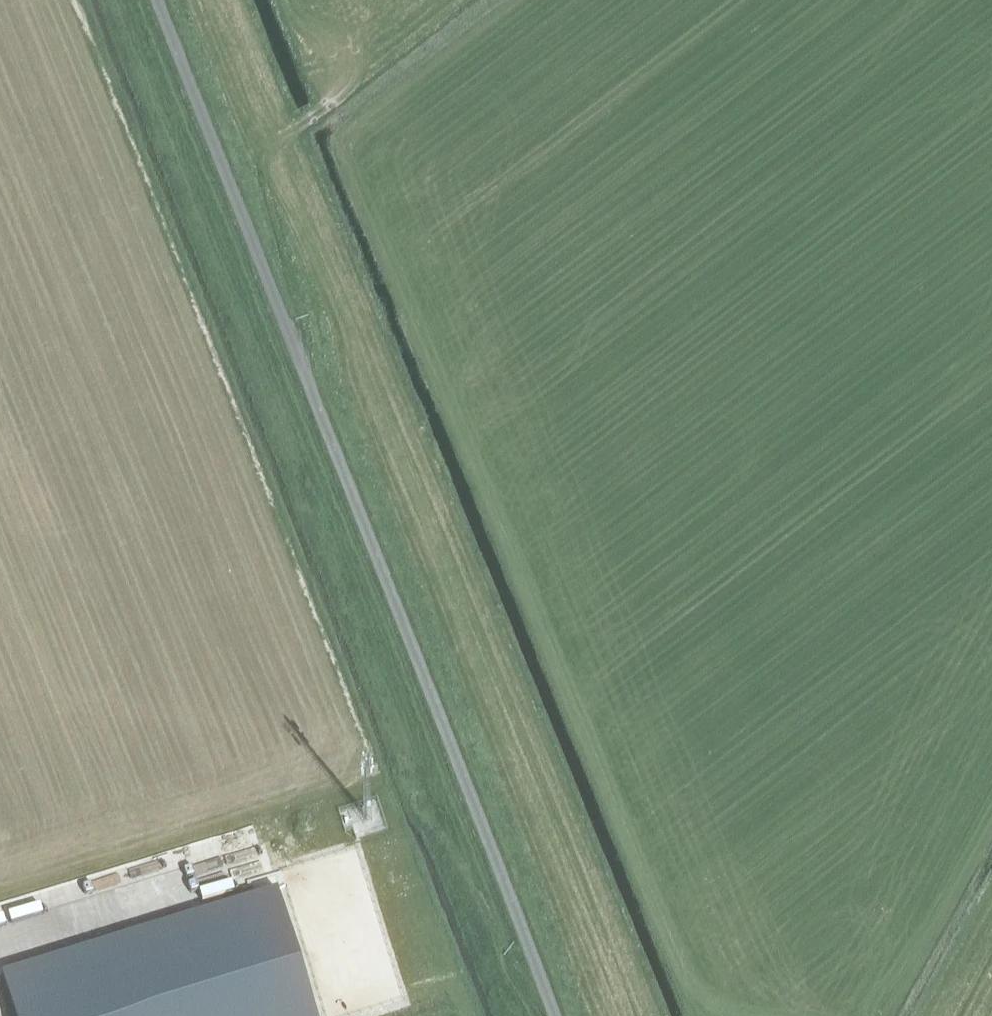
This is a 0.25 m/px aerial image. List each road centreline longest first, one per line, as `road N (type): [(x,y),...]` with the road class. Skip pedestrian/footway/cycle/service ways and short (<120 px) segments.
road 1 (unclassified): [(554,1015),(157,0)]

